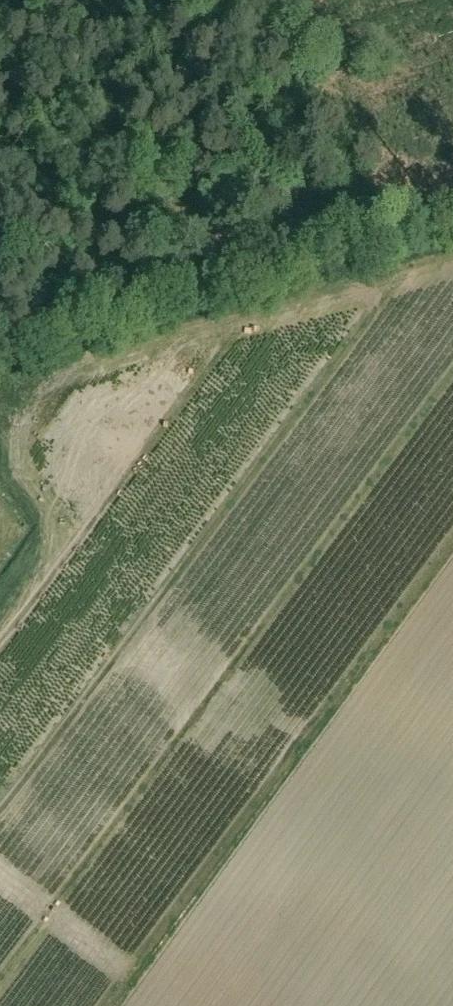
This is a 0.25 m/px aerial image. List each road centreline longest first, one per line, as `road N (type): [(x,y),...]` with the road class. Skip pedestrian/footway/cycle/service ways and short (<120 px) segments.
road 1 (track): [(452,194),(0,305)]

